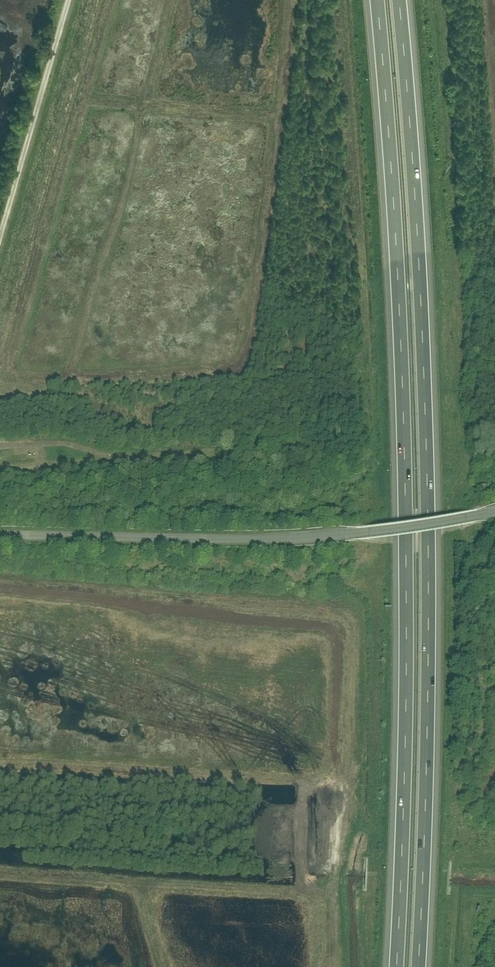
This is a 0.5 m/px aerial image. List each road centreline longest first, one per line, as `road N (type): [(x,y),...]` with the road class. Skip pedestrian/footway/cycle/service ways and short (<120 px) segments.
road 1 (motorway): [(418,966),(429,568),(419,259),(399,0)]
road 2 (motorway): [(377,0),(406,554),(396,966)]
road 3 (unclassified): [(0,537),(289,545),(494,517)]
road 4 (track): [(69,0),(0,238)]
road 5 (track): [(0,475),(218,456)]

